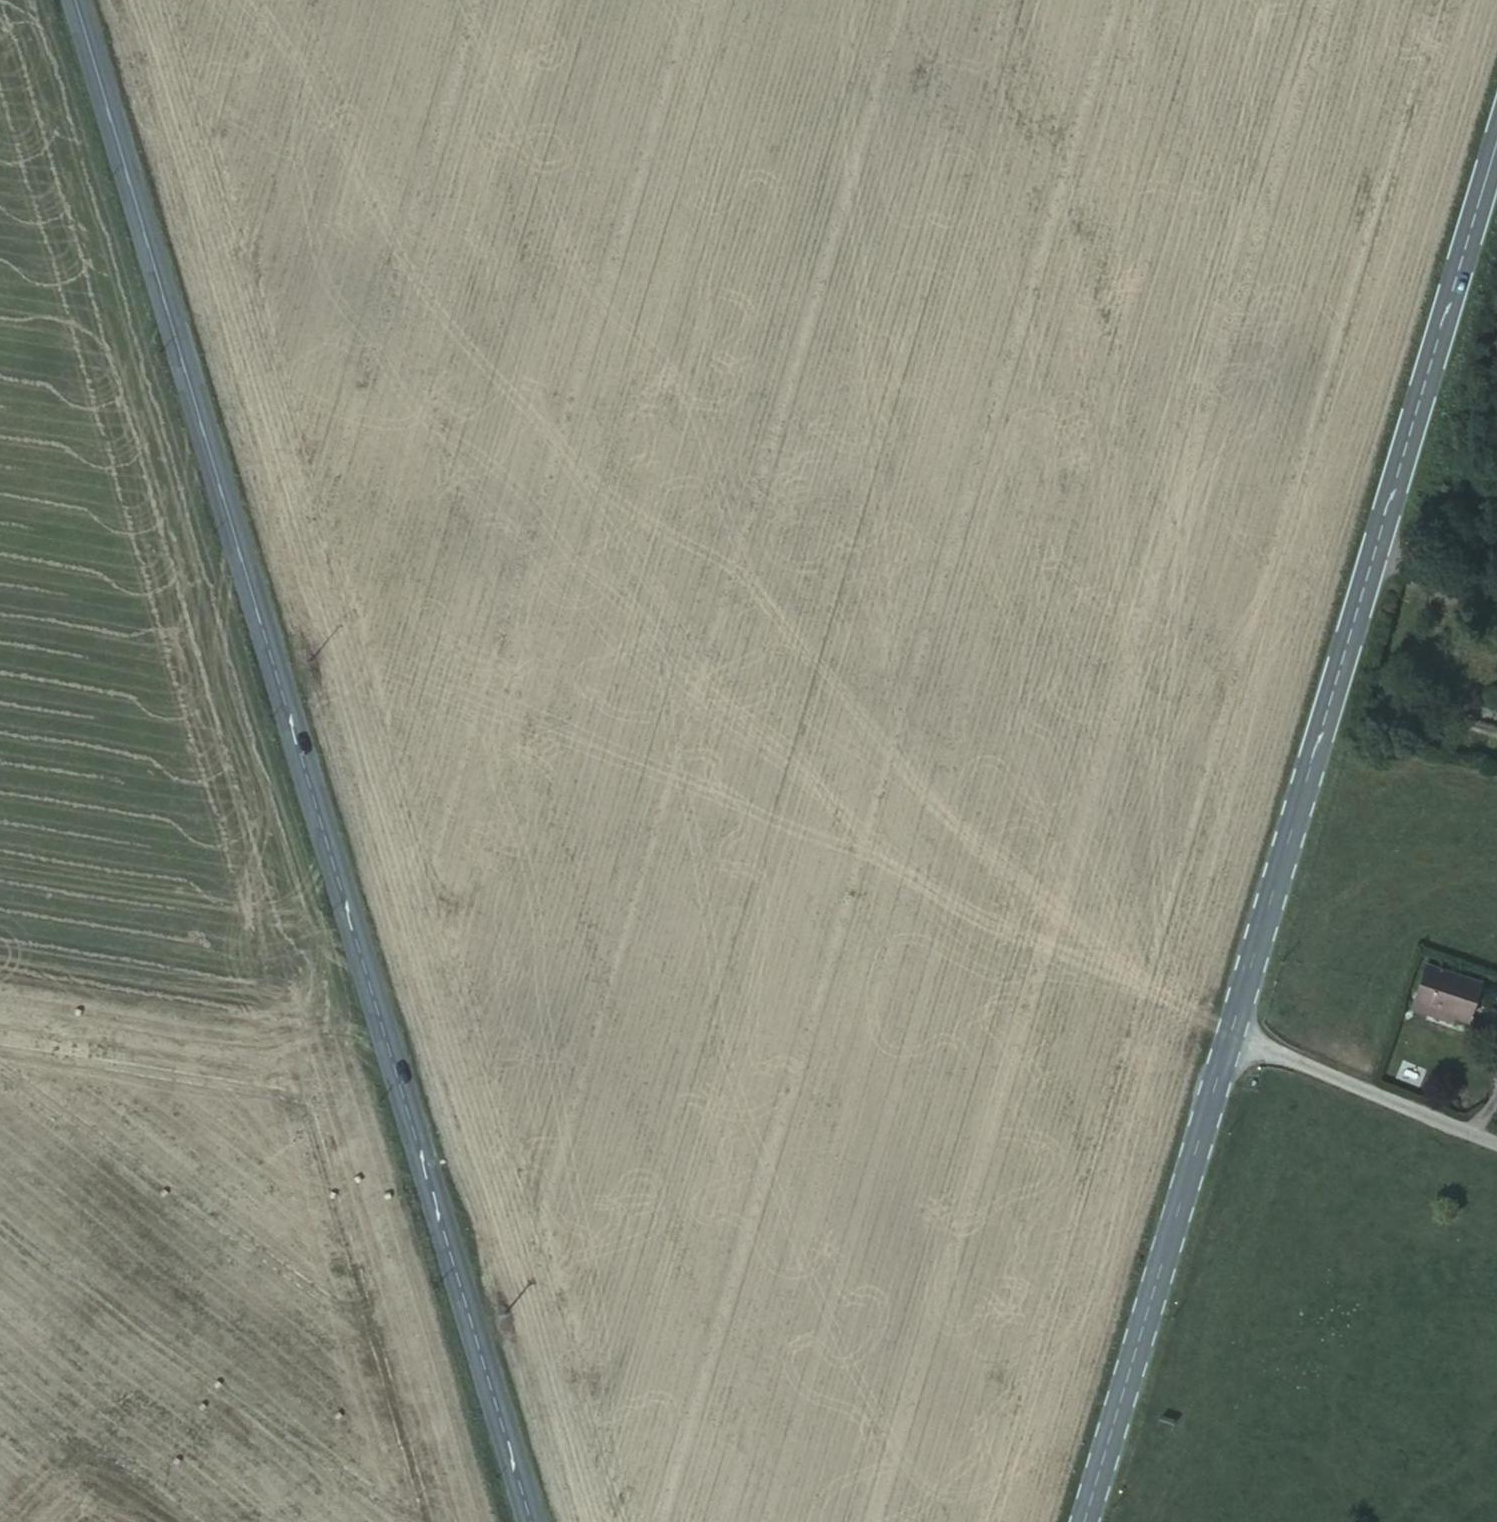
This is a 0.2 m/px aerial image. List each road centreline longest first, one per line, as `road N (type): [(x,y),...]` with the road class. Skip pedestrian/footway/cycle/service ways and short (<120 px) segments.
road 1 (tertiary): [(526,1521),(71,0)]
road 2 (secondary): [(1076,1521),(1496,125)]

